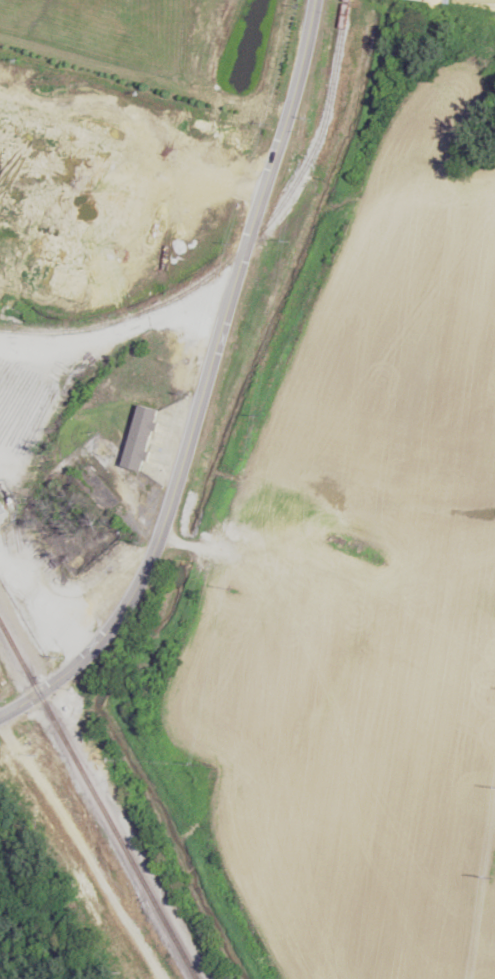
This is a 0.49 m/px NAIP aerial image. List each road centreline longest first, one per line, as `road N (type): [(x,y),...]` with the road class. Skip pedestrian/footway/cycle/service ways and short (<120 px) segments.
road 1 (tertiary): [(58,684),(111,633),(152,558),(313,0)]
road 2 (track): [(0,280),(65,307),(98,299),(149,231),(157,191),(156,151),(129,112),(74,89),(0,87)]
road 3 (residential): [(148,958),(55,792),(1,718)]

